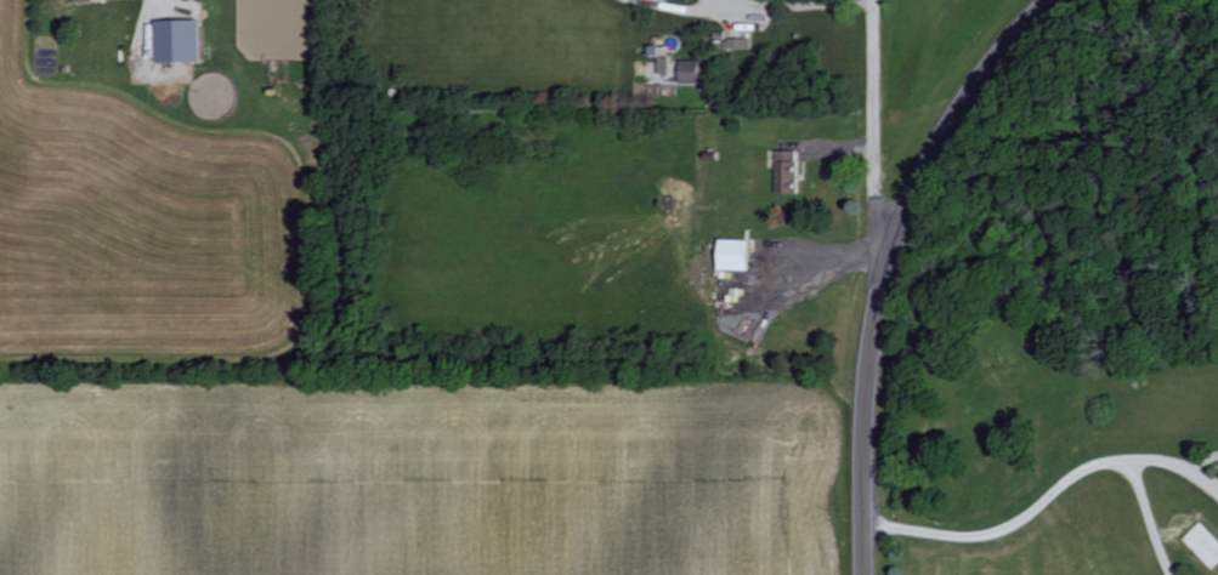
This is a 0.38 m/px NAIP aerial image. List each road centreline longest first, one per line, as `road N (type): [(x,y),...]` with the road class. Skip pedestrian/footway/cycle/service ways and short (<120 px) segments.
road 1 (secondary): [(861,574),(866,402),(883,296),(908,211),(985,78),(1057,0)]
road 2 (residential): [(883,296),(868,0)]

